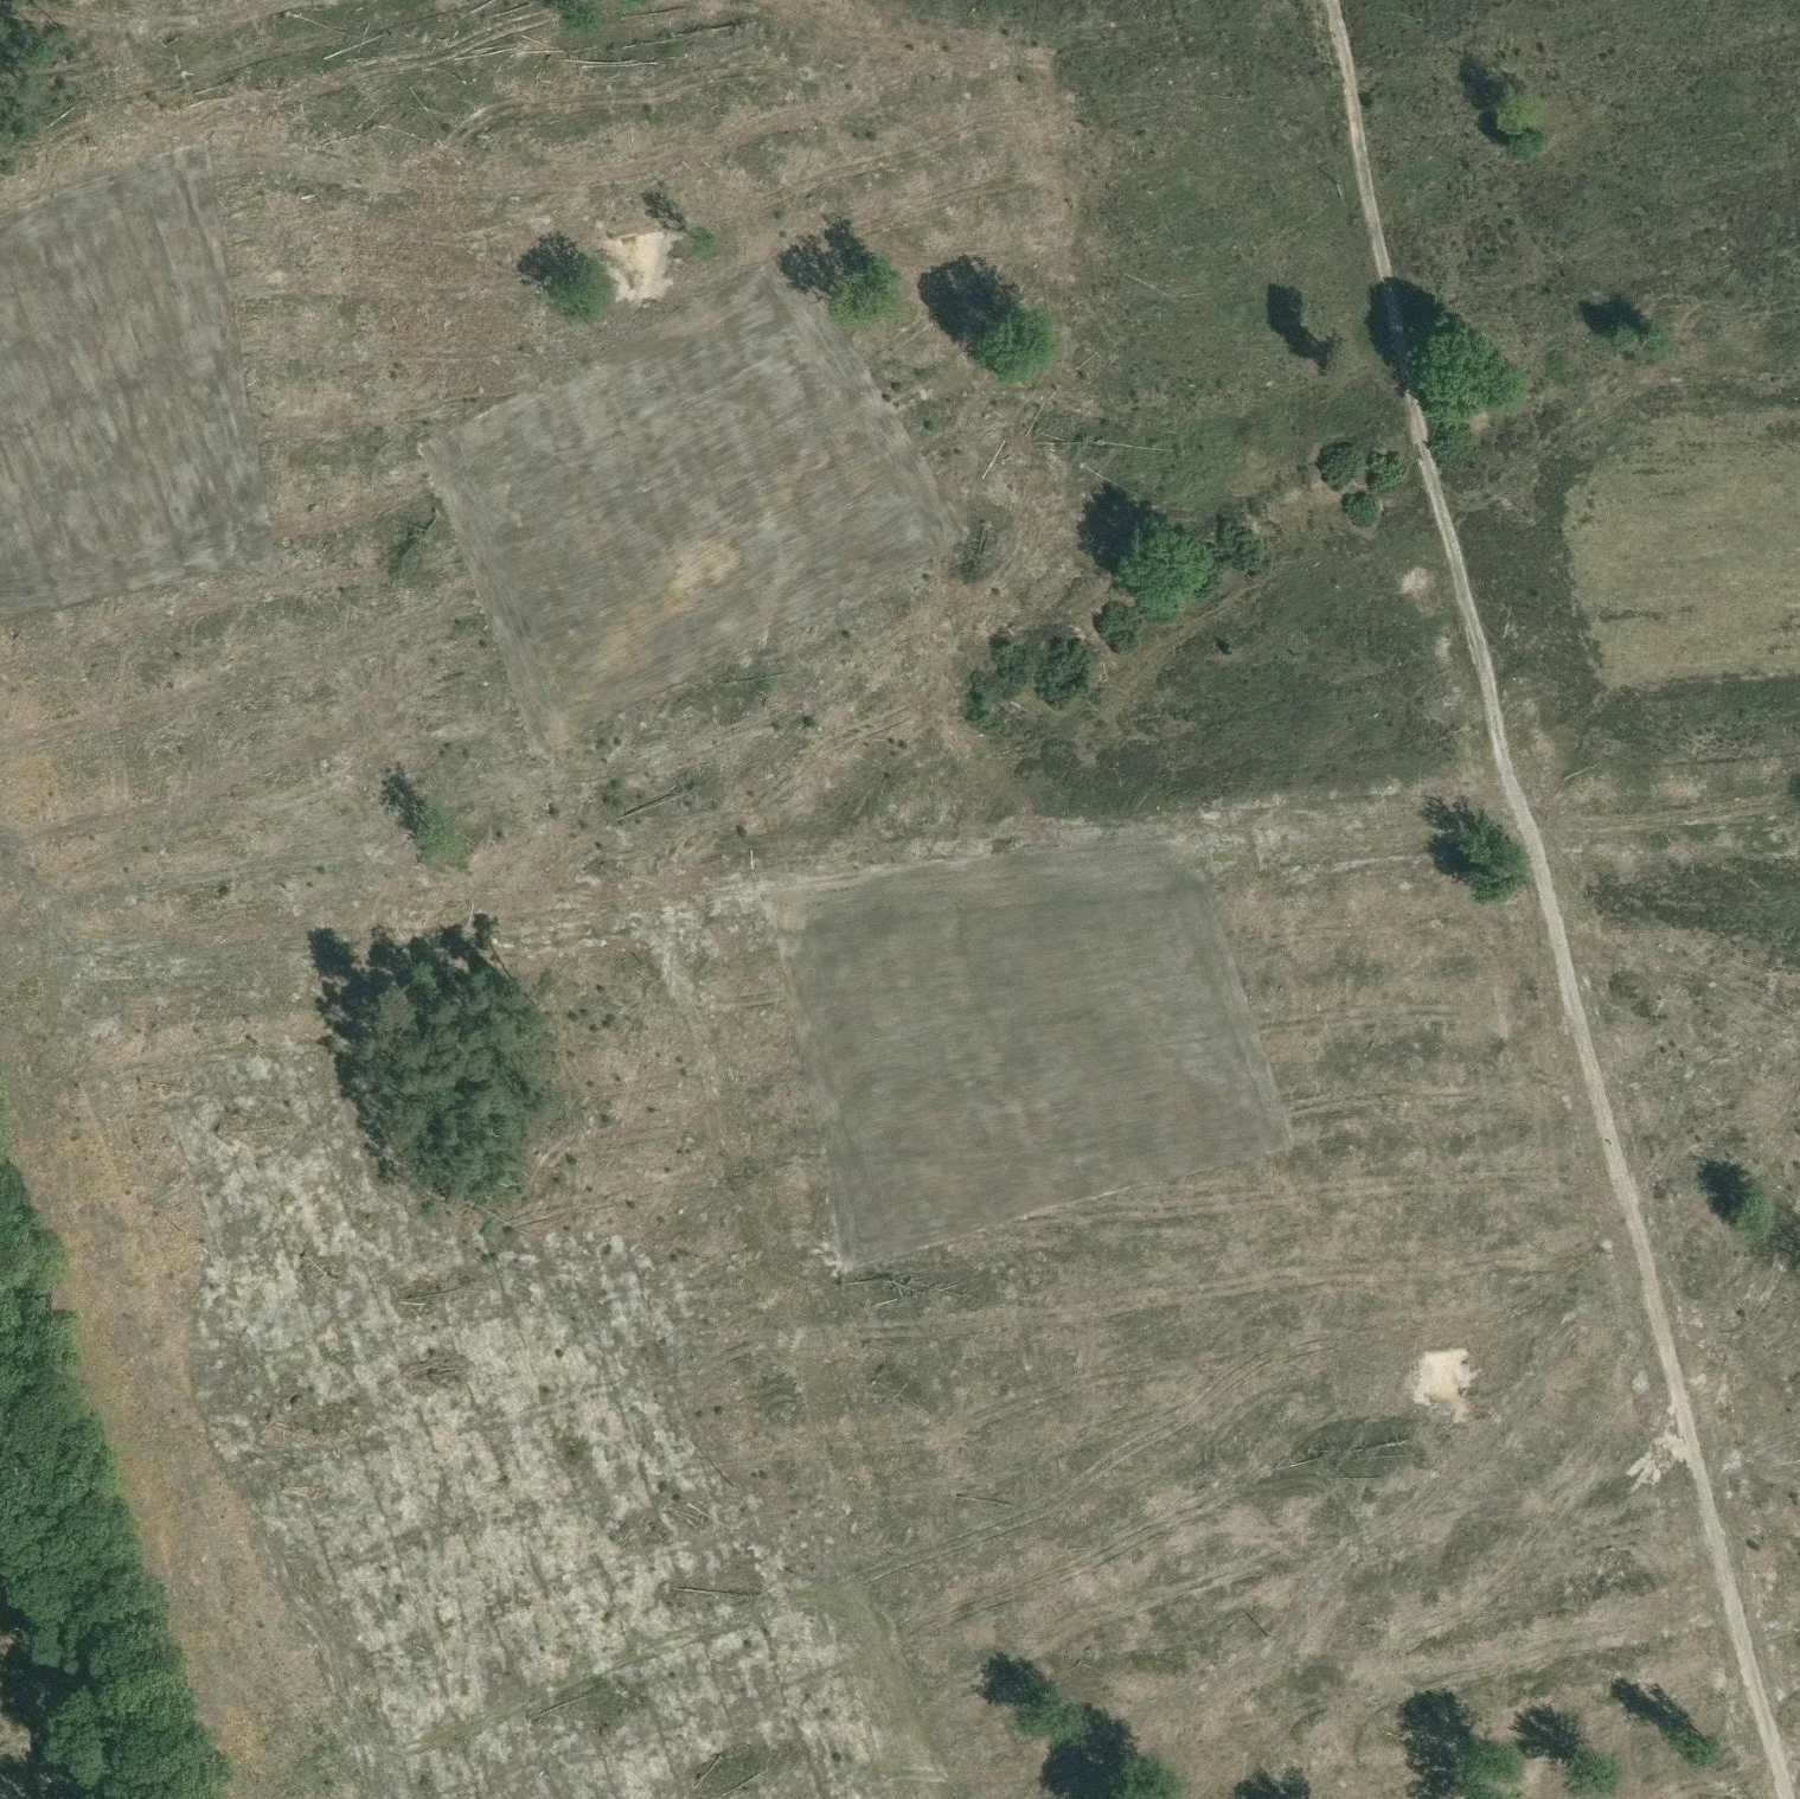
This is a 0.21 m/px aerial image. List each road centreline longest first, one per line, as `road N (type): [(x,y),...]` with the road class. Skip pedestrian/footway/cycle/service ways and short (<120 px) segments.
road 1 (track): [(1783,1798),(1623,1177),(1522,826),(1356,140),(1334,0)]
road 2 (track): [(156,1798),(0,1360)]

